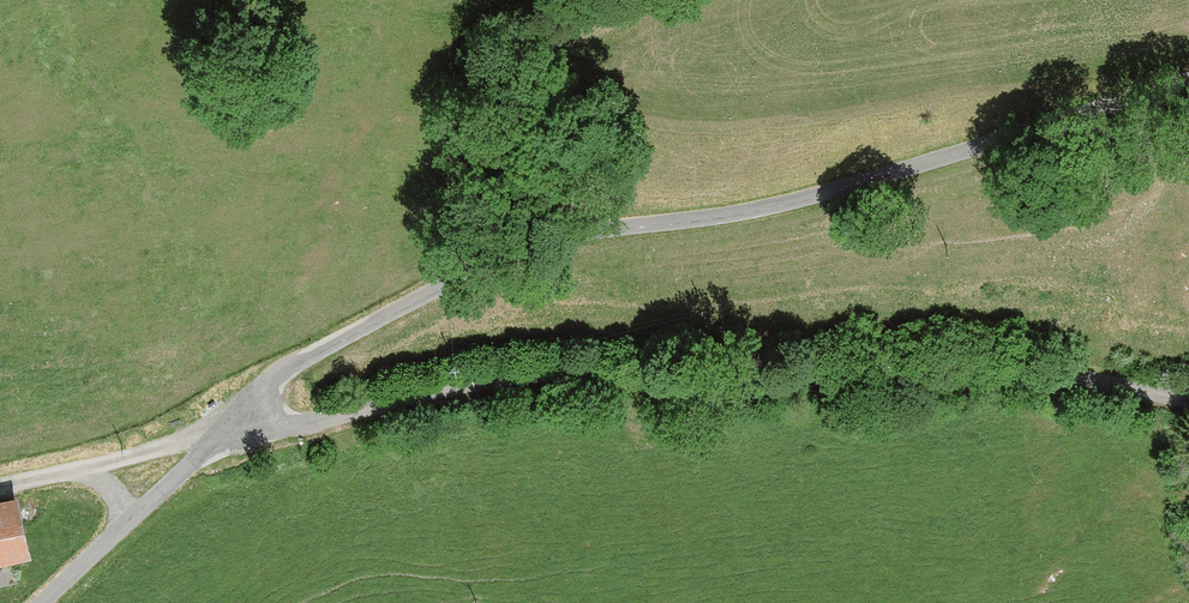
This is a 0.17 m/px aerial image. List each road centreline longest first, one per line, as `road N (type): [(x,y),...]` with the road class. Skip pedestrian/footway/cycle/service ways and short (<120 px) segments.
road 1 (unclassified): [(227,430),(301,360),(541,241),(795,201),(1188,77)]
road 2 (unclassified): [(1188,400),(1007,365),(575,373),(227,430)]
road 3 (unclassified): [(79,468),(227,430)]
road 4 (unclassified): [(126,523),(227,430)]

